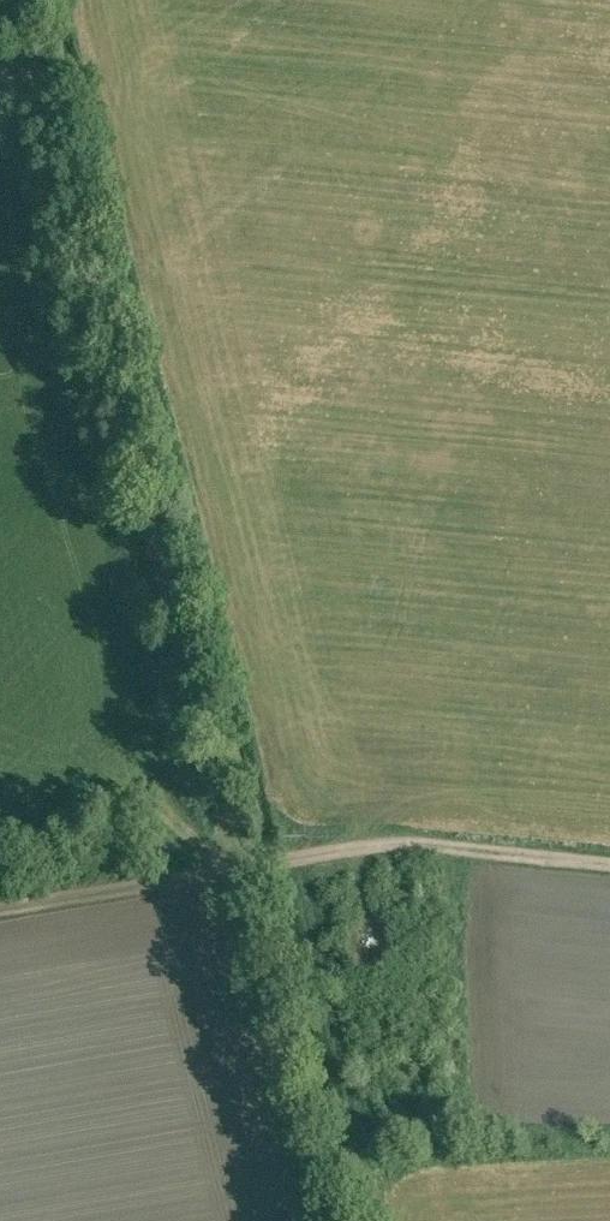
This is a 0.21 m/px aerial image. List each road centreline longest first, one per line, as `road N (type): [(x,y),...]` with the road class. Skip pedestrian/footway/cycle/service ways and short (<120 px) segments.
road 1 (track): [(327,1220),(239,872),(359,862),(609,872)]

